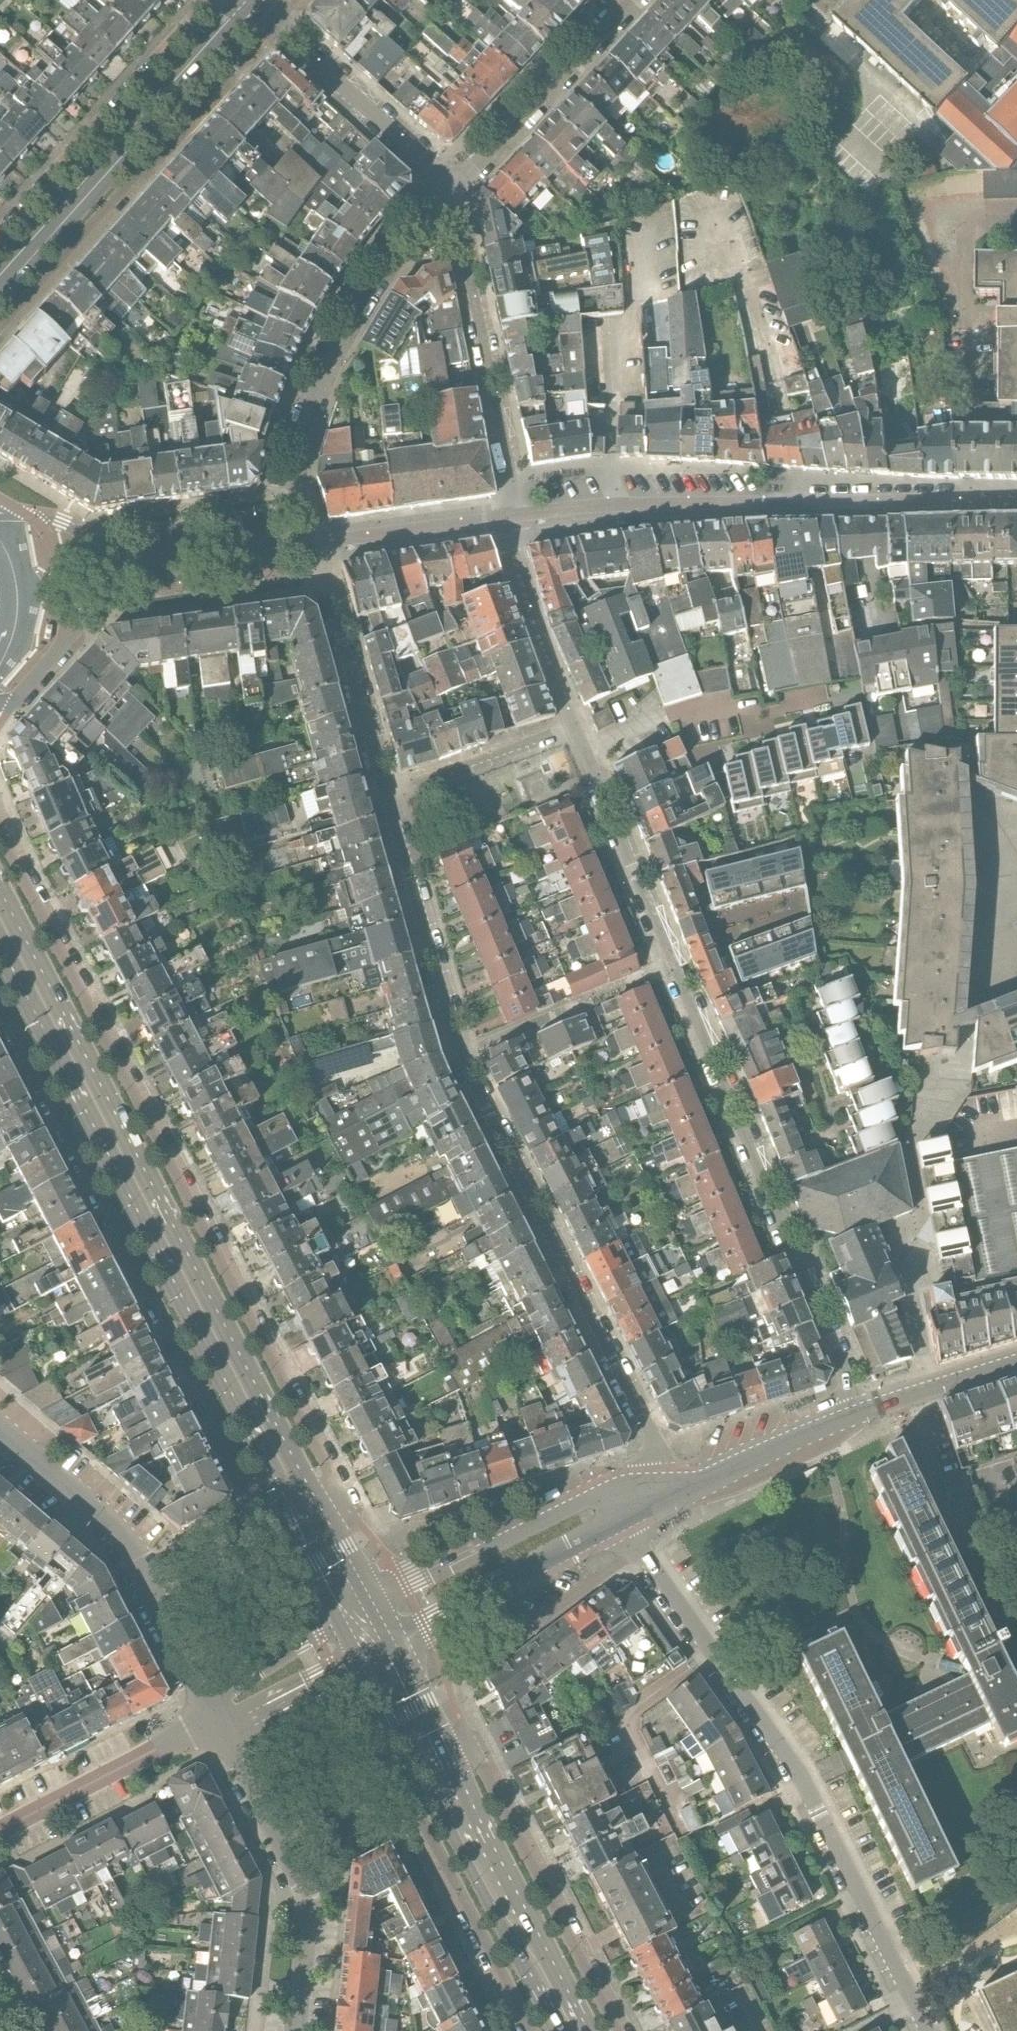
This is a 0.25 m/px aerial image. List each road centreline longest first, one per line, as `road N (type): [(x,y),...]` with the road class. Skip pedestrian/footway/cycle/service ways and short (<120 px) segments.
road 1 (residential): [(336,1536),(351,1512),(0,830)]
road 2 (residential): [(864,1412),(576,733)]
road 3 (secondary): [(336,1536),(0,890)]
road 4 (secondary): [(0,947),(296,1522)]
road 5 (residential): [(0,1001),(269,1523),(296,1522)]
road 6 (residential): [(617,1507),(780,1746),(929,2030)]
road 7 (tertiary): [(1016,497),(647,502),(508,517)]
road 8 (residential): [(676,1489),(461,1055)]
road 9 (residential): [(0,326),(275,22)]
road 10 (residential): [(313,540),(297,456),(326,363),(388,253),(451,187)]
road 11 (secondary): [(0,277),(251,0)]
road 12 (residential): [(216,1718),(117,1527),(0,1430)]
road 13 (residential): [(618,2030),(473,1750),(446,1748)]
road 14 (residential): [(451,187),(510,475),(508,517)]
road 15 (residential): [(295,2030),(309,1902),(216,1718)]
road 16 (secondary): [(590,2030),(446,1748)]
road 17 (residential): [(211,0),(0,234)]
road 18 (secondary): [(416,1765),(558,2030)]
road 19 (residential): [(416,1765),(403,1792),(527,2030)]
road 20 (residential): [(388,800),(313,540)]
road 21 (tertiary): [(617,1507),(571,1508),(374,1607)]
road 22 (residential): [(461,1055),(388,800)]
road 23 (tertiary): [(393,1641),(584,1539),(617,1507)]
road 24 (residential): [(626,0),(451,187)]
road 25 (residential): [(0,1831),(216,1718)]
road 26 (residential): [(451,187),(275,22)]
road 27 (residential): [(576,733),(512,552),(508,517)]
road 28 (tertiary): [(676,1489),(864,1412)]
road 29 (residential): [(576,733),(388,800)]
road 30 (tertiary): [(508,517),(313,540)]
road 31 (residential): [(0,703),(11,703),(131,562)]
road 32 (tertiary): [(313,540),(131,562)]
road 33 (residential): [(344,1622),(232,1685),(216,1718)]
road 34 (residential): [(216,1718),(249,1719),(362,1658)]
road 35 (residential): [(898,1230),(907,1309),(930,1387)]
road 36 (tertiary): [(131,562),(53,520),(0,514)]
road 37 (residential): [(461,1055),(583,1006)]

